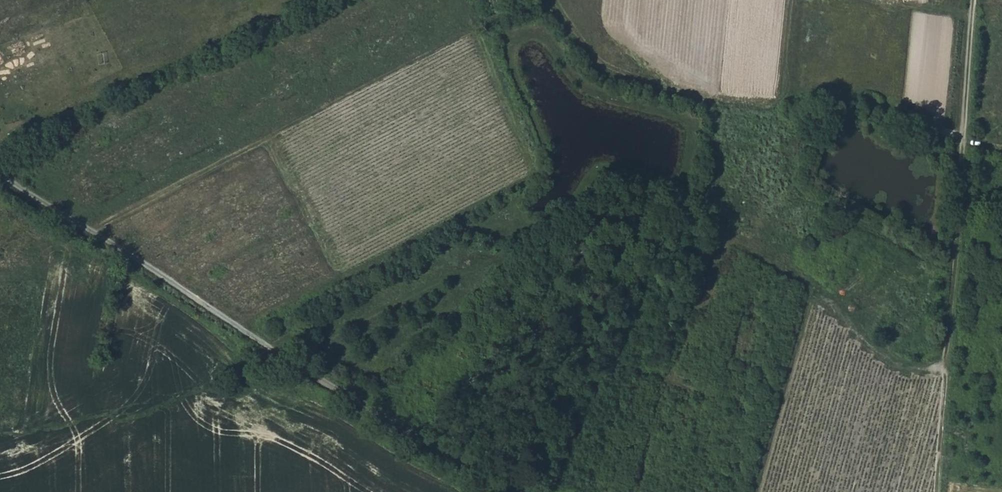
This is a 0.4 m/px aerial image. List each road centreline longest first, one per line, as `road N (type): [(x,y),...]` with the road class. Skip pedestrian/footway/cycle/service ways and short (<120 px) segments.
road 1 (track): [(508,491),(0,174)]
road 2 (track): [(972,0),(936,491)]
road 3 (track): [(546,0),(603,74),(712,100),(880,102),(960,135)]

